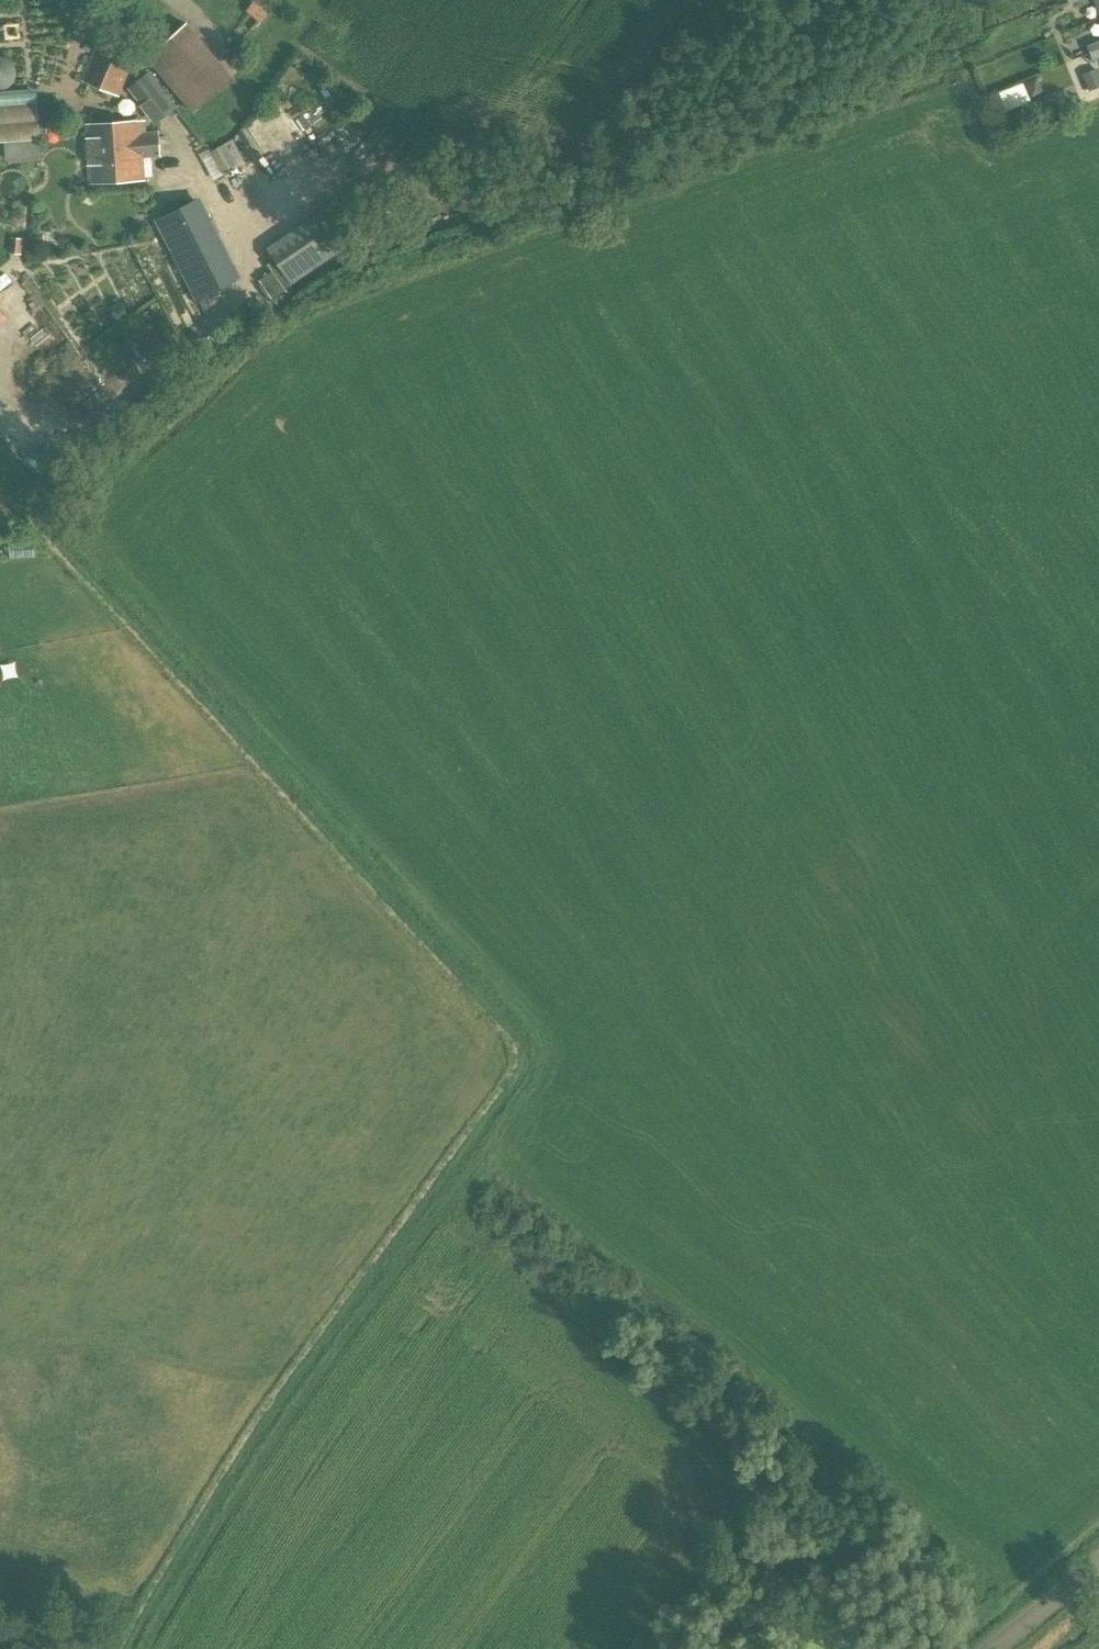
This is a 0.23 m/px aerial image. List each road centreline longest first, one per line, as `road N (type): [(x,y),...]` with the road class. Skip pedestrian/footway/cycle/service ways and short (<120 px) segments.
road 1 (unclassified): [(998,1648),(1098,1560)]

